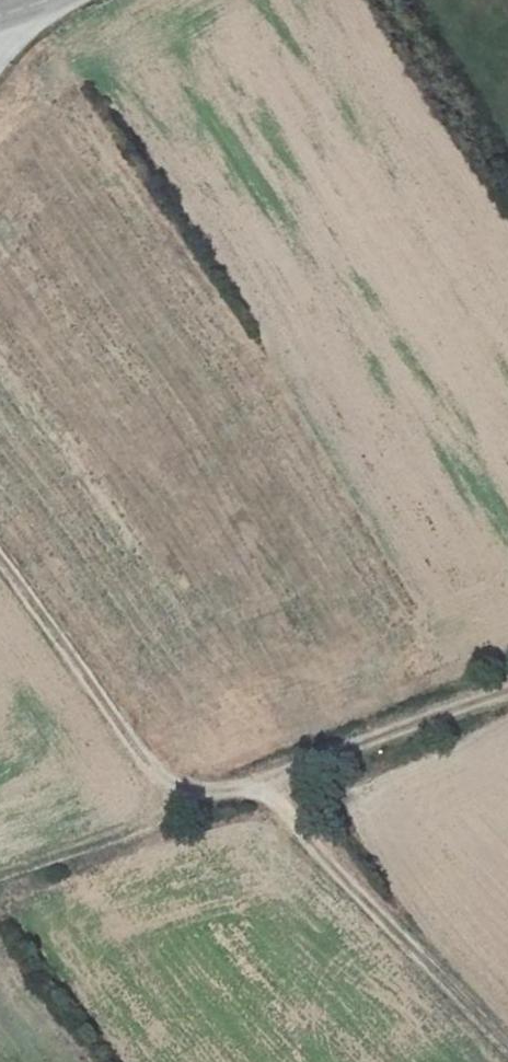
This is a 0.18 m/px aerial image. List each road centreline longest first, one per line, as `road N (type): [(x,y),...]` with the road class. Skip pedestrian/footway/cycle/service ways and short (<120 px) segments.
road 1 (track): [(0,579),(149,766),(179,788),(252,787),(507,693)]
road 2 (track): [(252,787),(327,849),(507,1039)]

